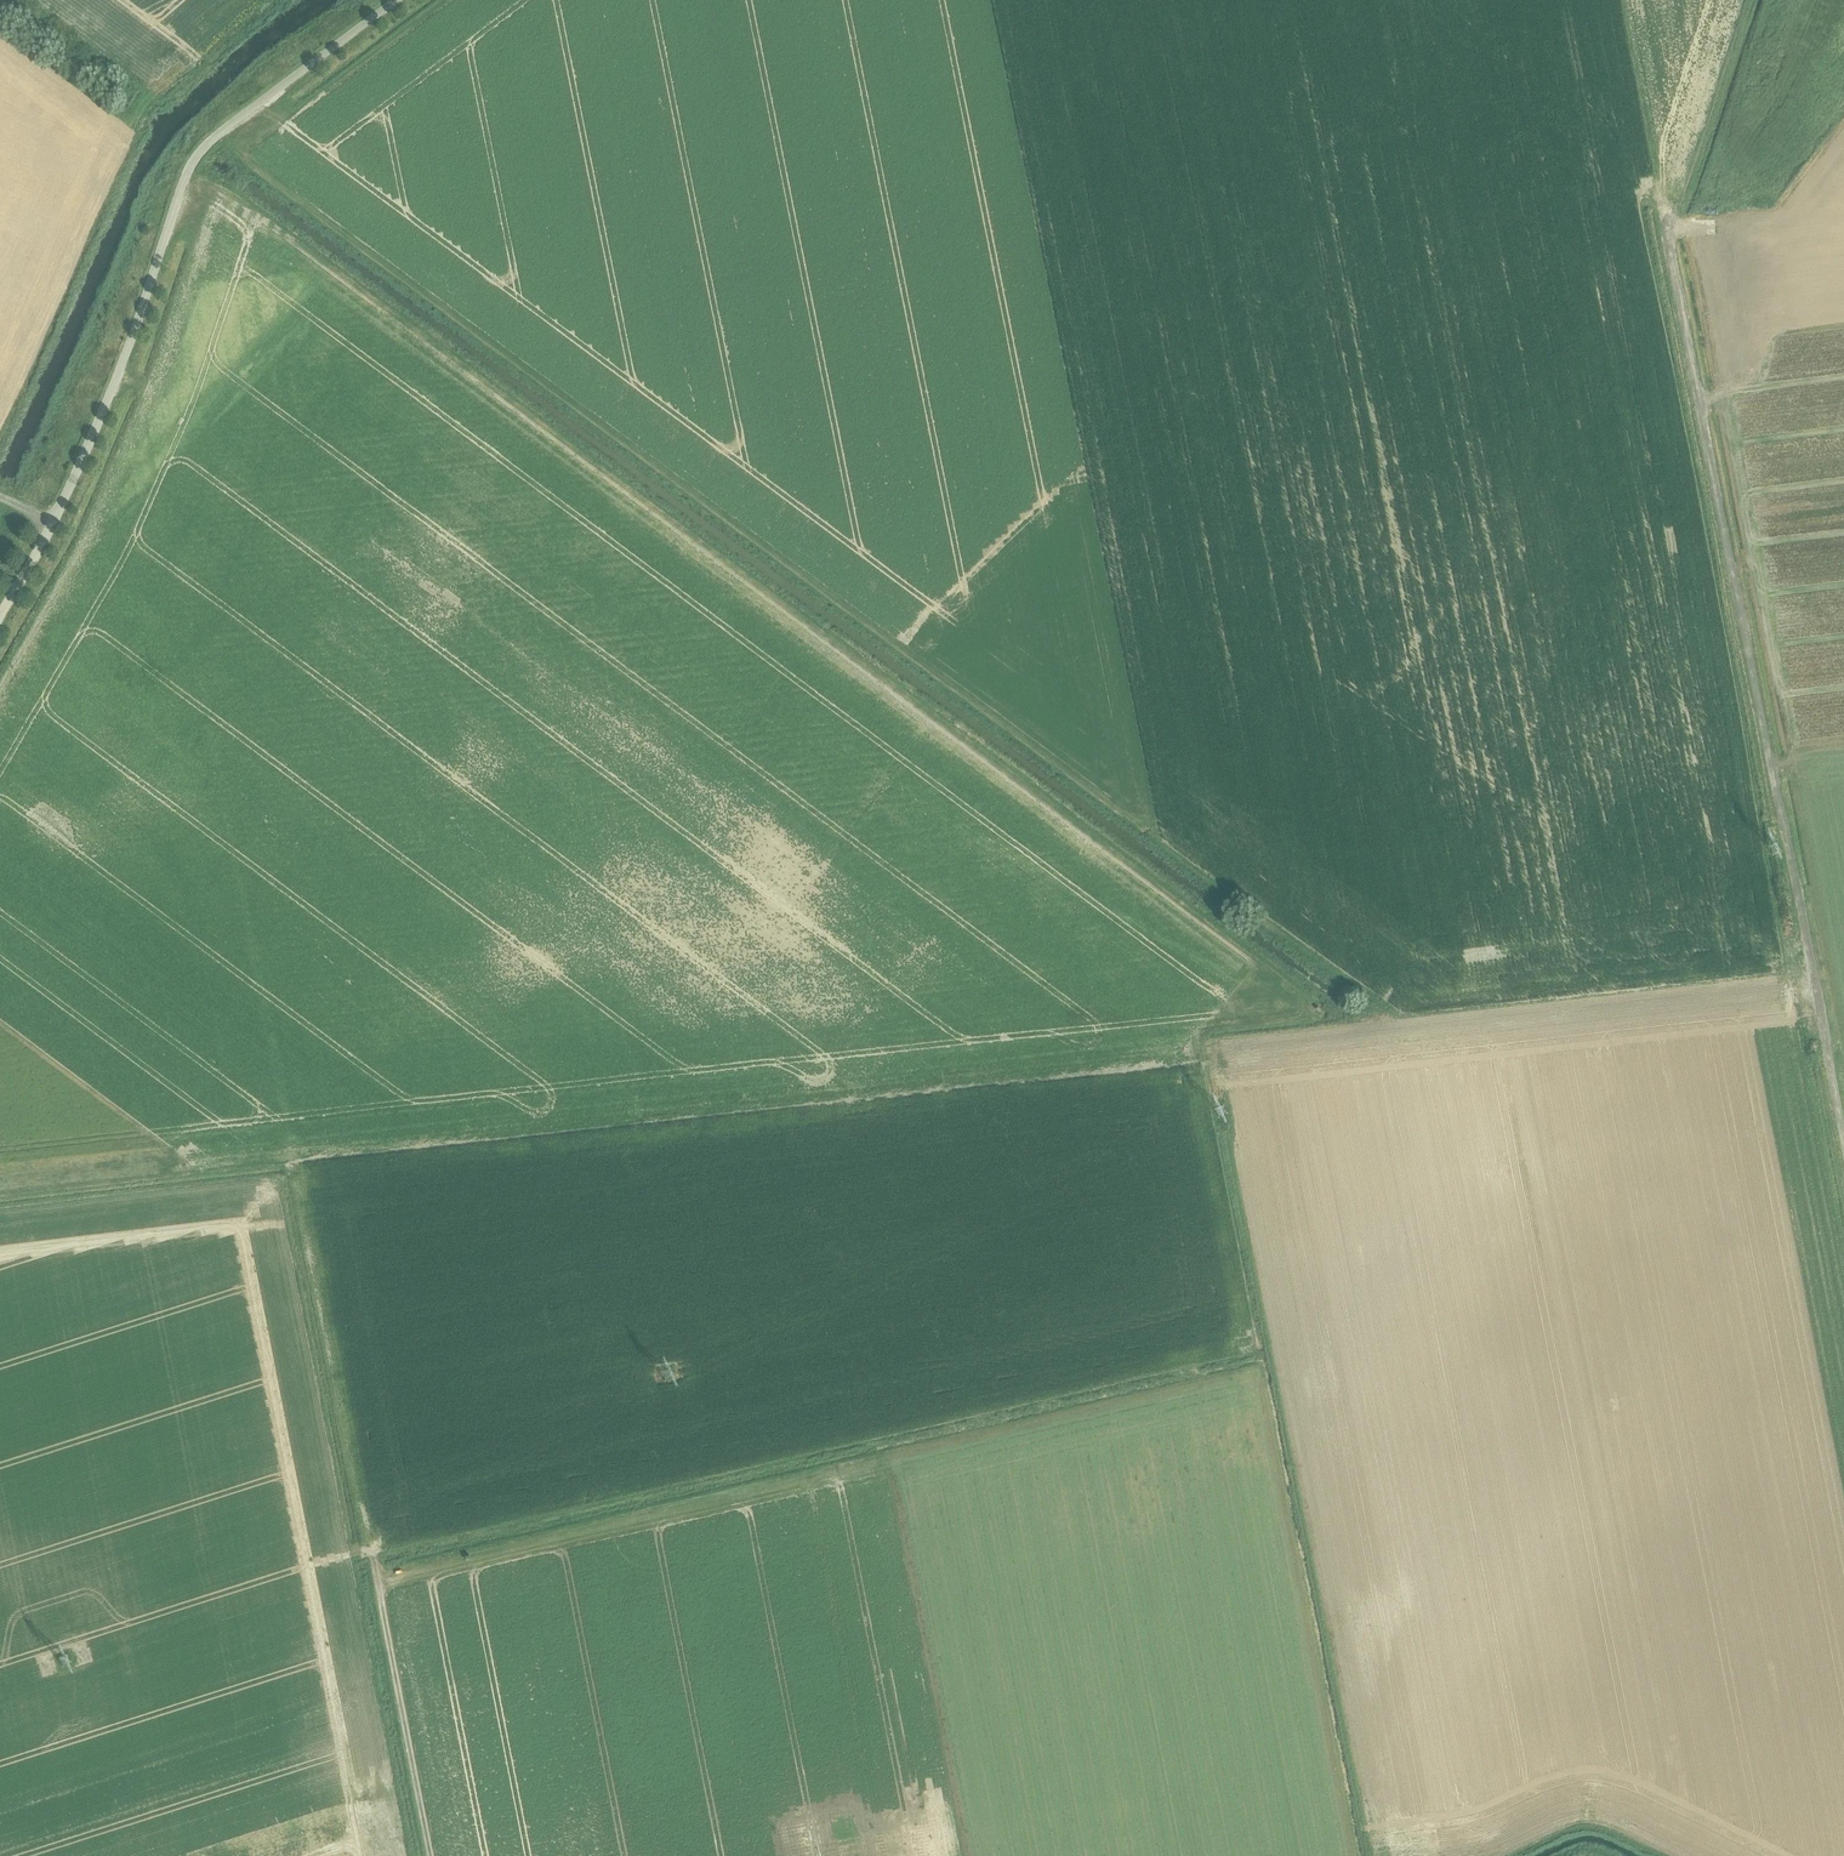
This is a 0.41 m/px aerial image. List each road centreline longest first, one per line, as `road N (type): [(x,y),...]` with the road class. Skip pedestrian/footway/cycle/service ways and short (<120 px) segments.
road 1 (track): [(1843,1136),(1666,221)]
road 2 (unclassified): [(0,616),(79,466),(188,169),(217,134),(397,0)]

